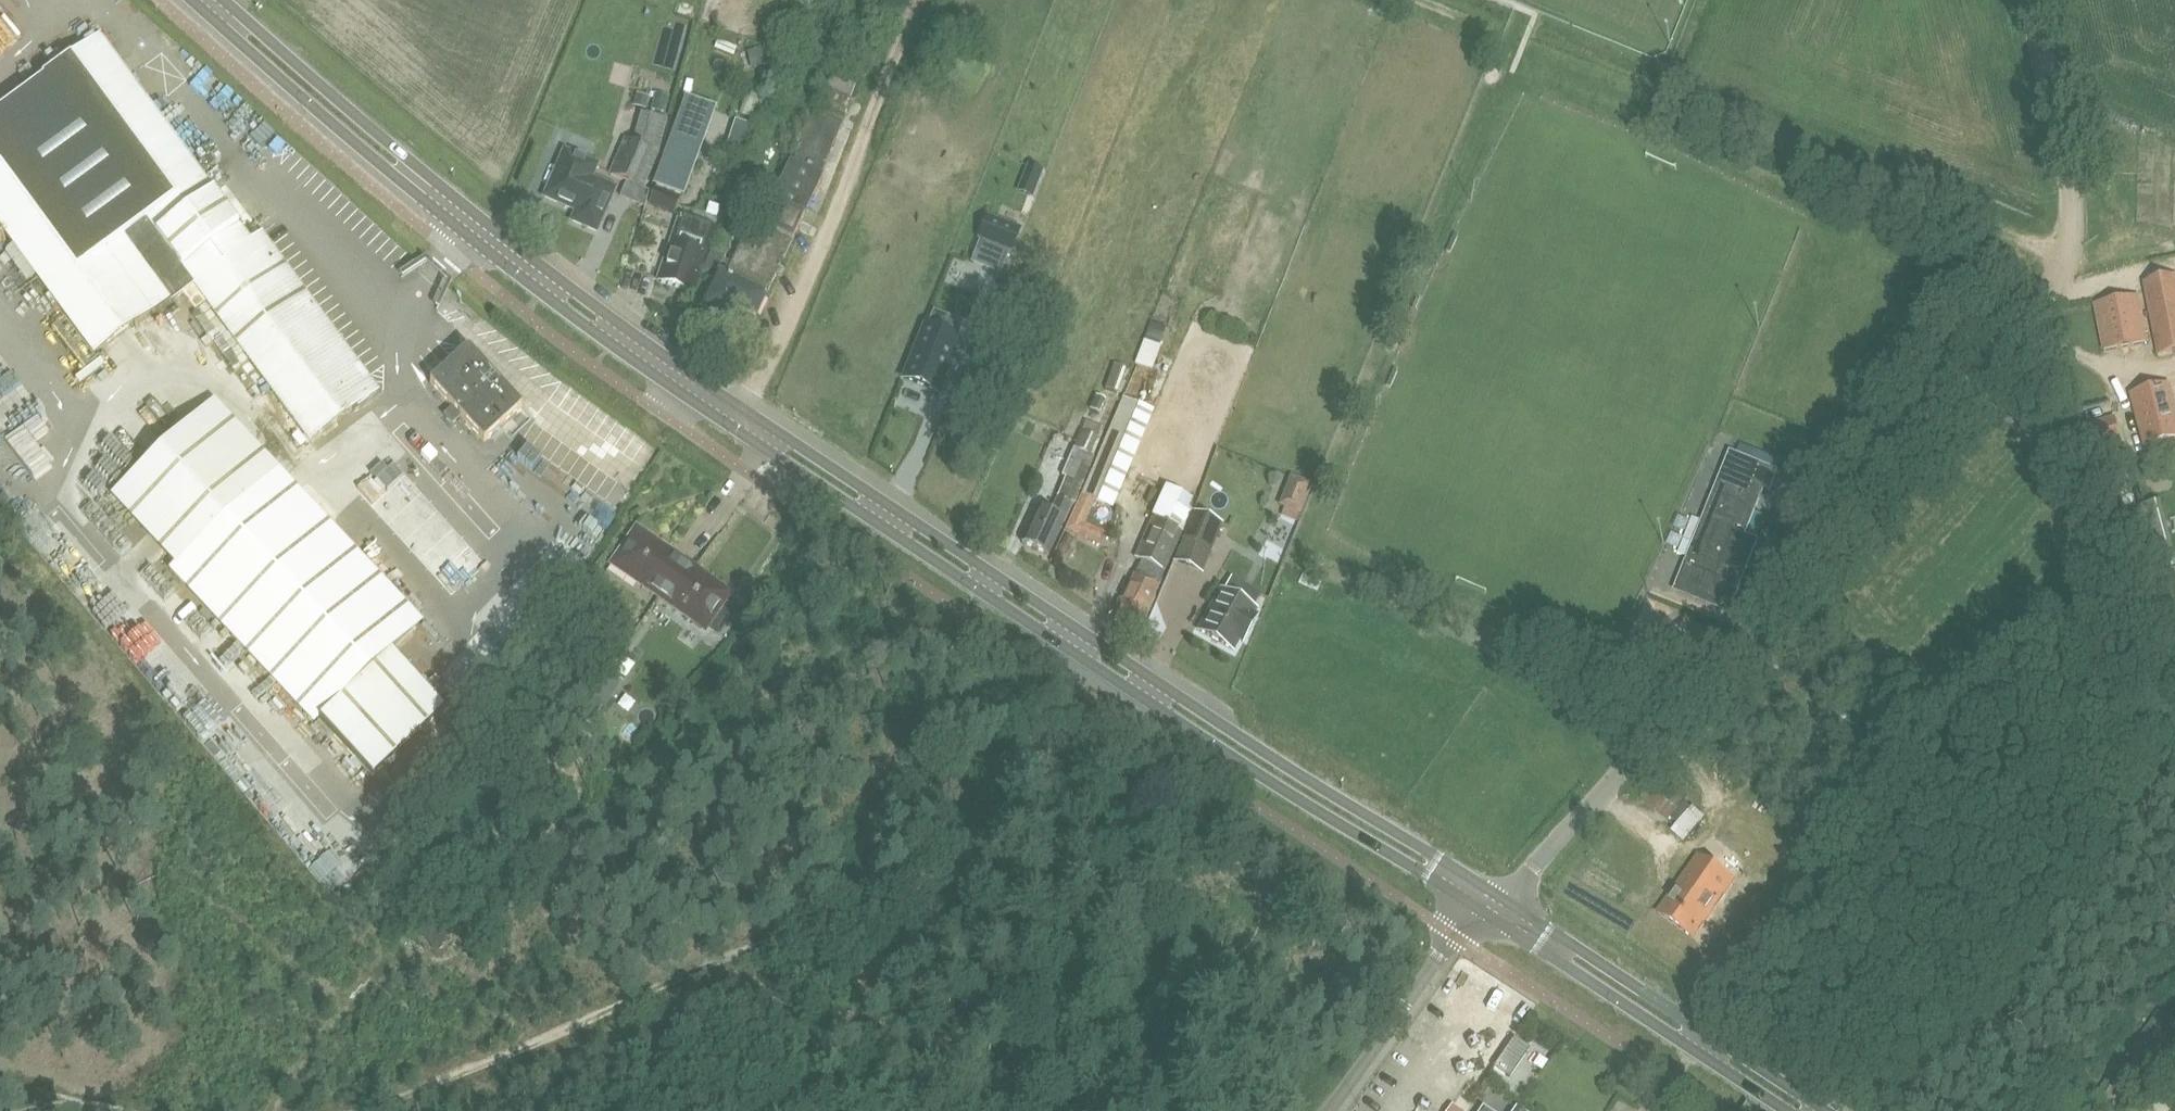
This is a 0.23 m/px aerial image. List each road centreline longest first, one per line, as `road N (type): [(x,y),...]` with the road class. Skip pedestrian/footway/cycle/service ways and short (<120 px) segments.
road 1 (secondary): [(1496,908),(689,400),(445,211),(205,0)]
road 2 (unclassified): [(1496,908),(2045,303),(2071,257),(2078,200),(2032,0)]
road 3 (track): [(1431,0),(2071,257)]
road 4 (track): [(917,0),(743,431)]
road 5 (secondary): [(1803,1110),(1496,908)]
road 6 (unclassified): [(1336,1110),(1456,937),(1496,908)]

